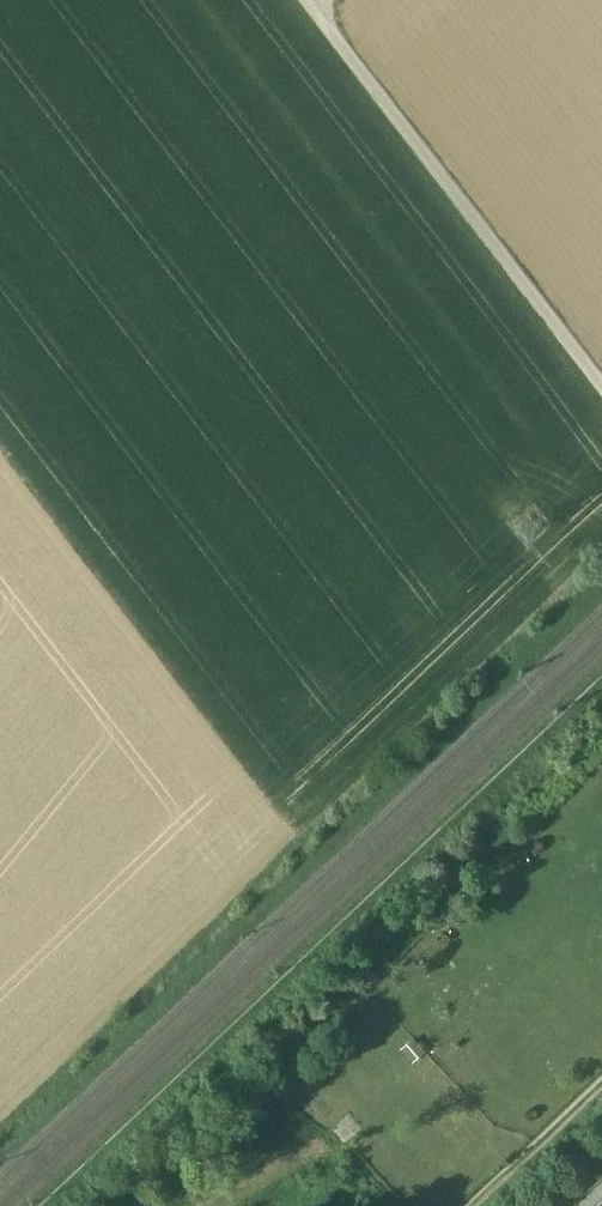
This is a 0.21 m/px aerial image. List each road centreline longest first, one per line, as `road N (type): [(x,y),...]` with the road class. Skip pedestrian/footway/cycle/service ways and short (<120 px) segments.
road 1 (unclassified): [(301,0),(601,398)]
road 2 (track): [(470,1205),(601,1083)]

